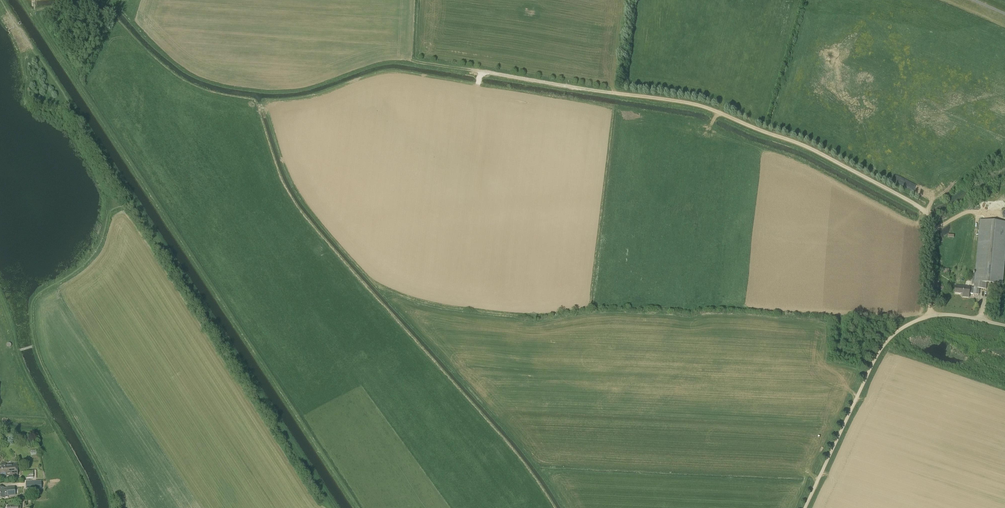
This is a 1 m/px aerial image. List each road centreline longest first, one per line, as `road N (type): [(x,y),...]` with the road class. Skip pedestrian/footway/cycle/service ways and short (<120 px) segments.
road 1 (track): [(478,85),(481,71),(697,105),(810,147),(921,207),(934,228)]
road 2 (unclassified): [(803,507),(888,340),(931,315),(1004,325)]

